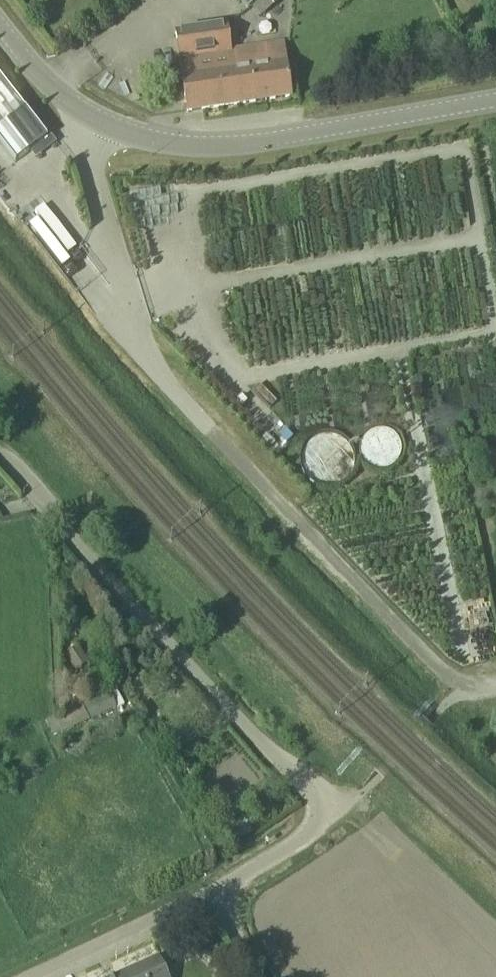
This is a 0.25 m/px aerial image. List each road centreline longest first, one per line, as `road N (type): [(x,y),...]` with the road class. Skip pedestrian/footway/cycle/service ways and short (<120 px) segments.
road 1 (track): [(97,124),(89,144),(92,185),(146,364),(470,689)]
road 2 (unclassified): [(214,889),(333,814),(135,612),(0,459)]
road 3 (secondary): [(495,99),(269,140),(176,144),(68,108),(0,31)]
road 4 (unclassified): [(26,976),(214,889)]

